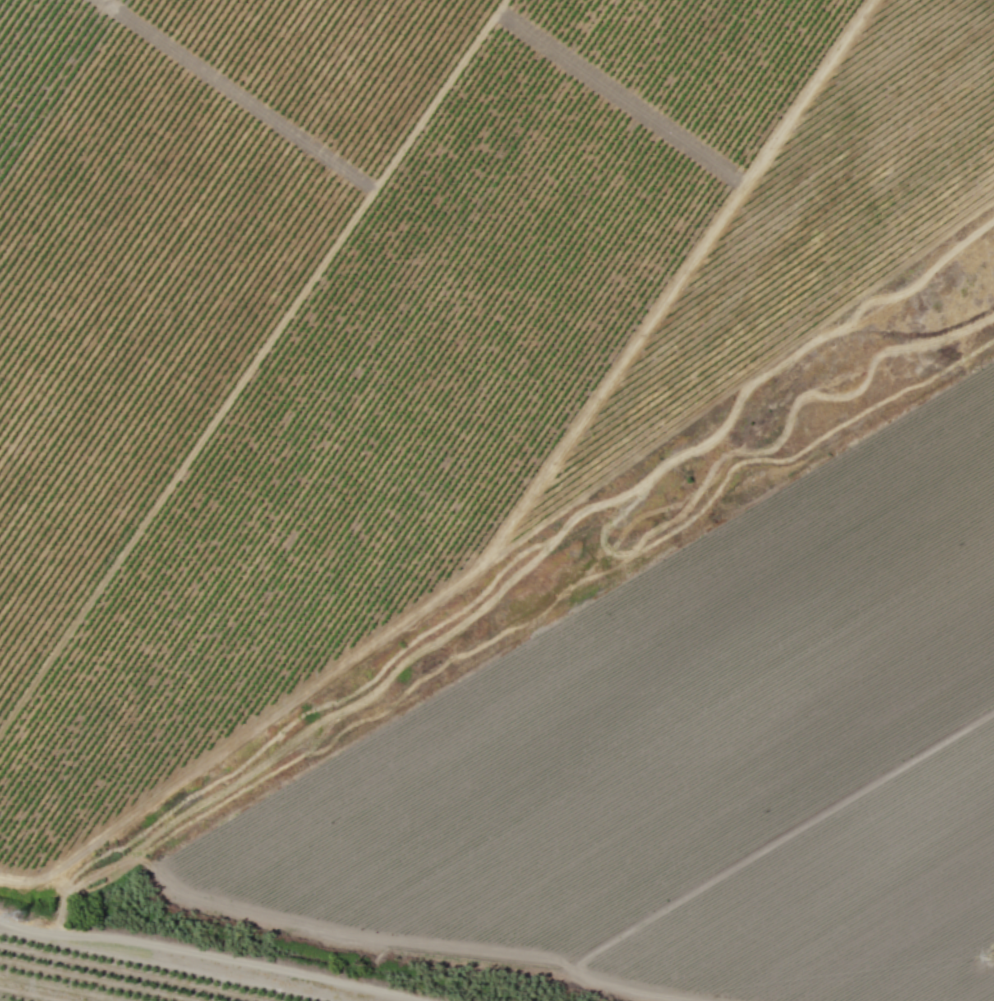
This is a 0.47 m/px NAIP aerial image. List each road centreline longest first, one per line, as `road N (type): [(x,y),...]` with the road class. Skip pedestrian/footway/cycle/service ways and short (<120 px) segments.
road 1 (track): [(376,1000),(0,927)]

